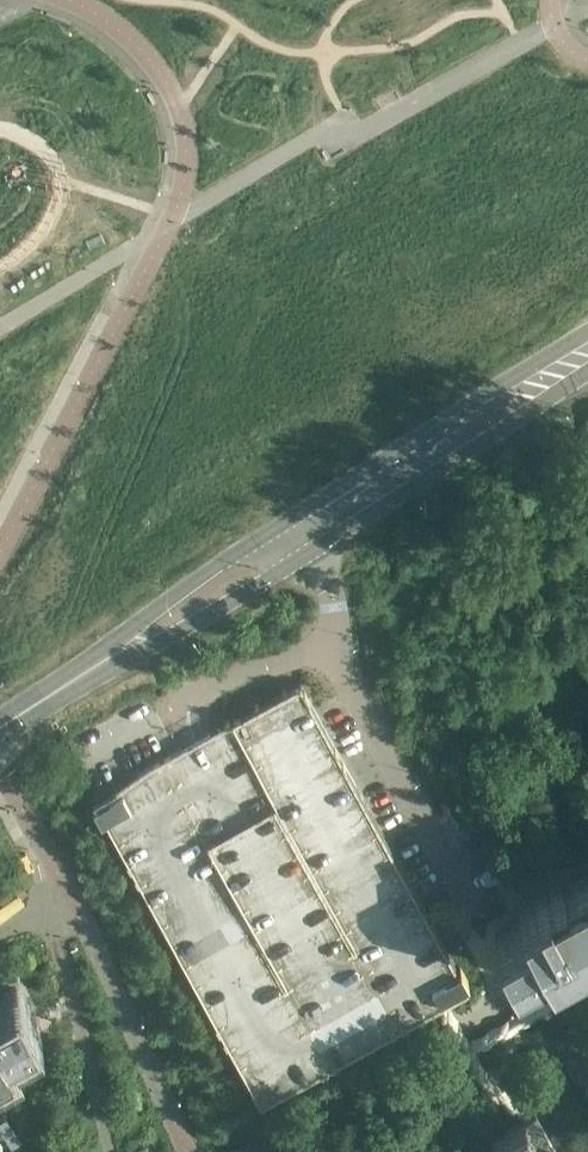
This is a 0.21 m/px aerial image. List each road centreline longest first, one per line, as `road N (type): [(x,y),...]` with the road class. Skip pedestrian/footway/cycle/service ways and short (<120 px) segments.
road 1 (primary): [(0,733),(587,351)]
road 2 (motorway): [(0,341),(447,77),(522,22)]
road 3 (motorway): [(0,290),(451,42),(522,22)]
road 4 (motorway): [(0,221),(401,0)]
road 5 (motorway): [(0,172),(311,0)]
road 6 (motorway): [(205,0),(0,113)]

